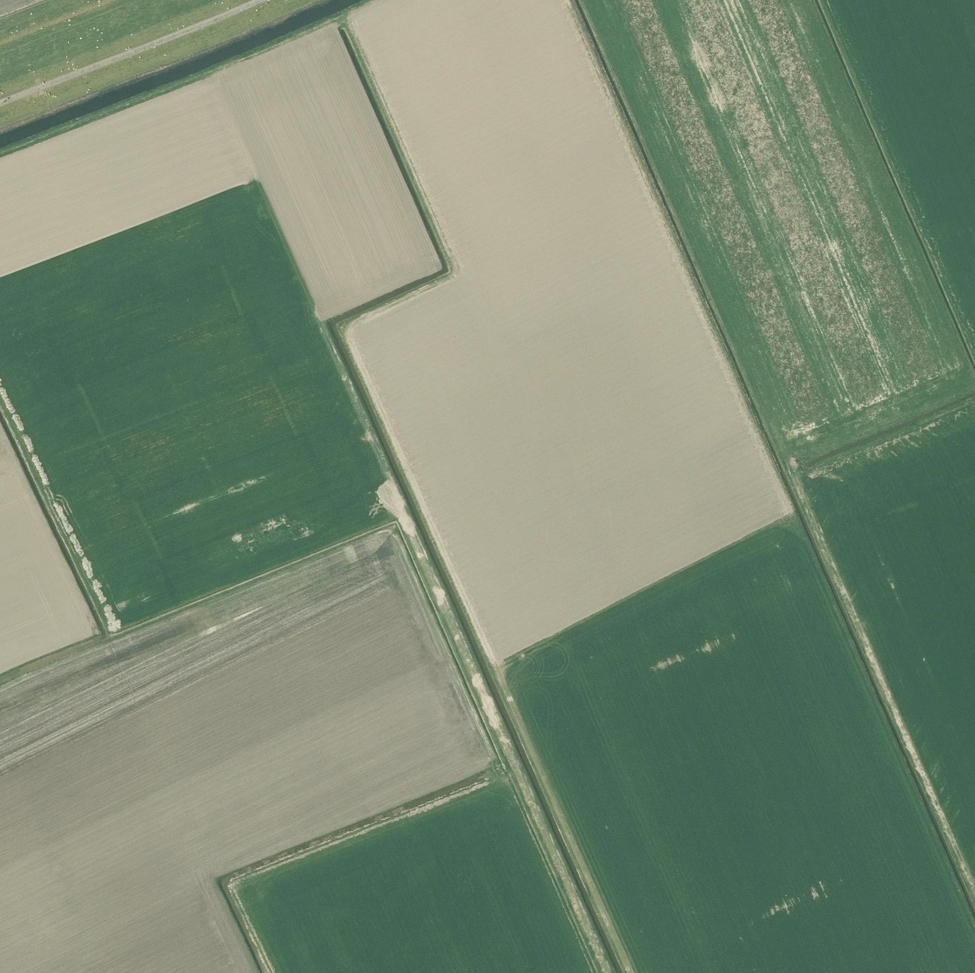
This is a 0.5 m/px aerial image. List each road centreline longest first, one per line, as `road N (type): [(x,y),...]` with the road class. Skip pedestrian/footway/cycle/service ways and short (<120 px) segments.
road 1 (track): [(974,894),(792,474)]

